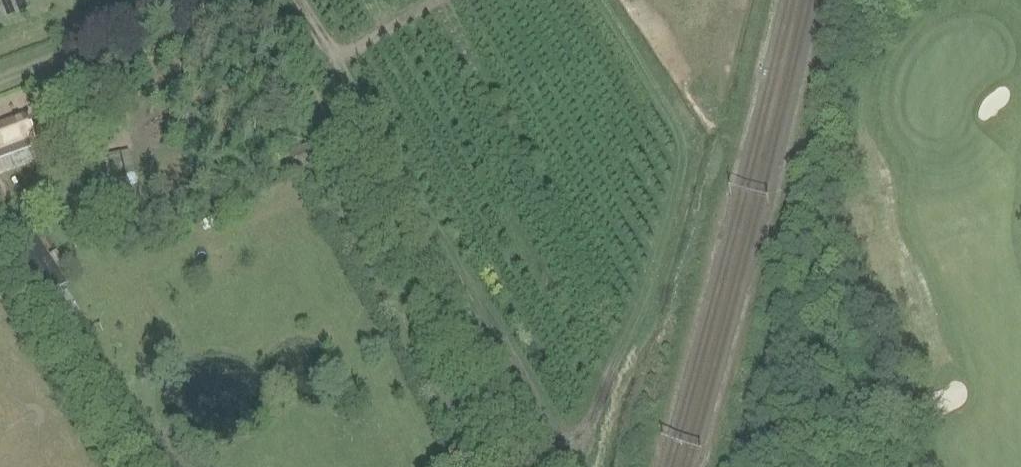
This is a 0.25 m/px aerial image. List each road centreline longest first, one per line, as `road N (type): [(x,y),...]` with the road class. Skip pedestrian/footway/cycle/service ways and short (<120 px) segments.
road 1 (track): [(0,284),(120,466)]

